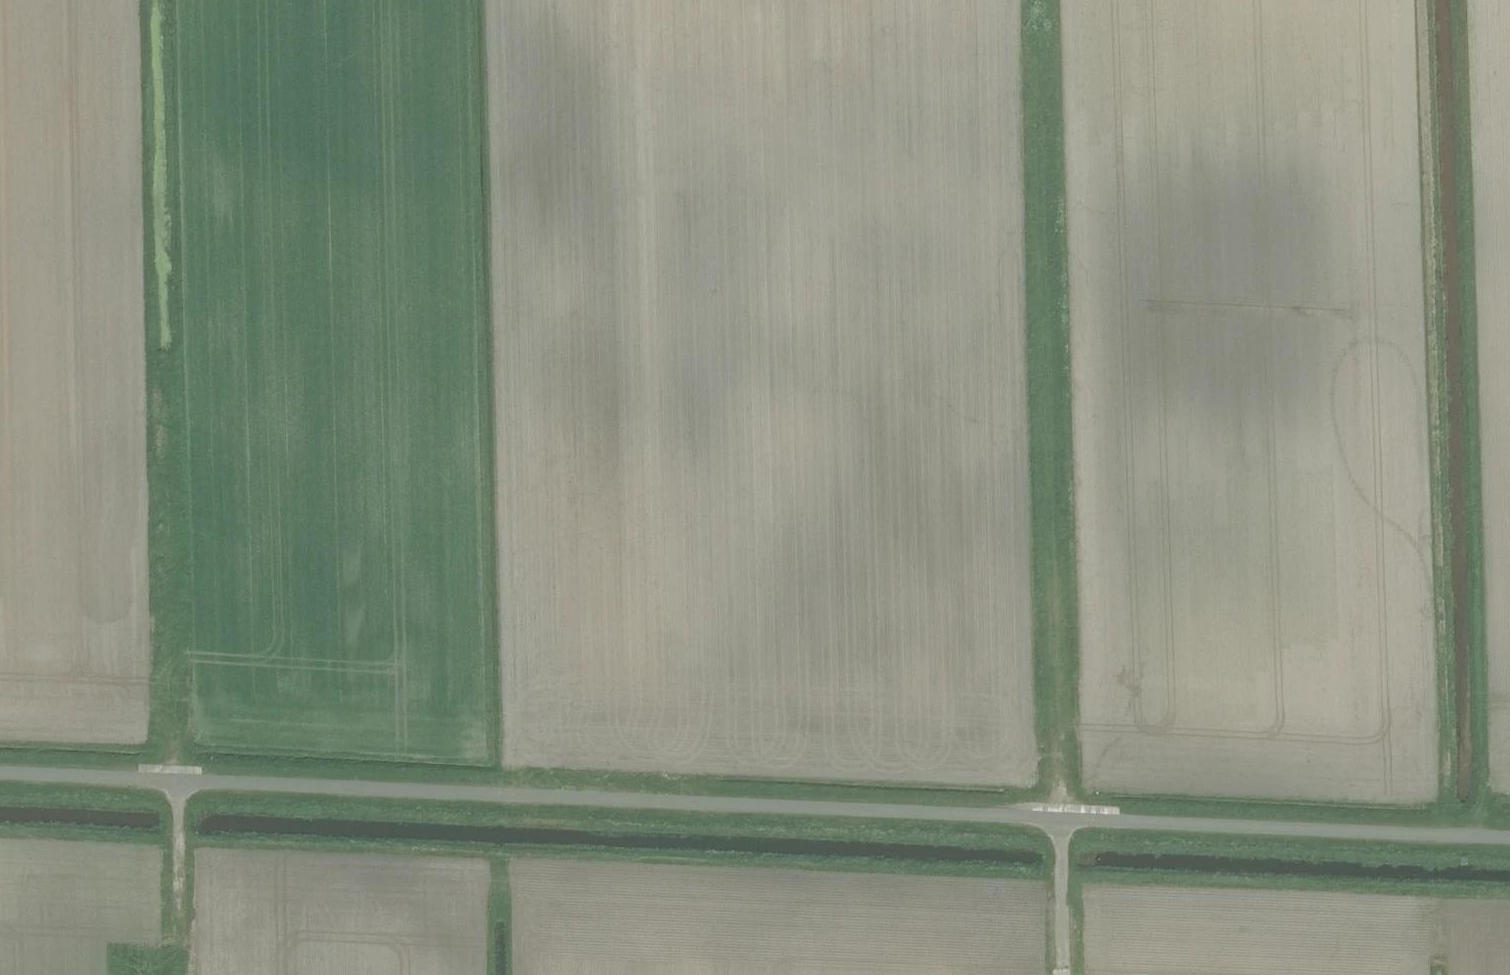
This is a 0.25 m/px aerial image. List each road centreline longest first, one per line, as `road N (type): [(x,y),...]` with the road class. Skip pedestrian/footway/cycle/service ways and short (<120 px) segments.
road 1 (unclassified): [(1509,838),(0,773)]

